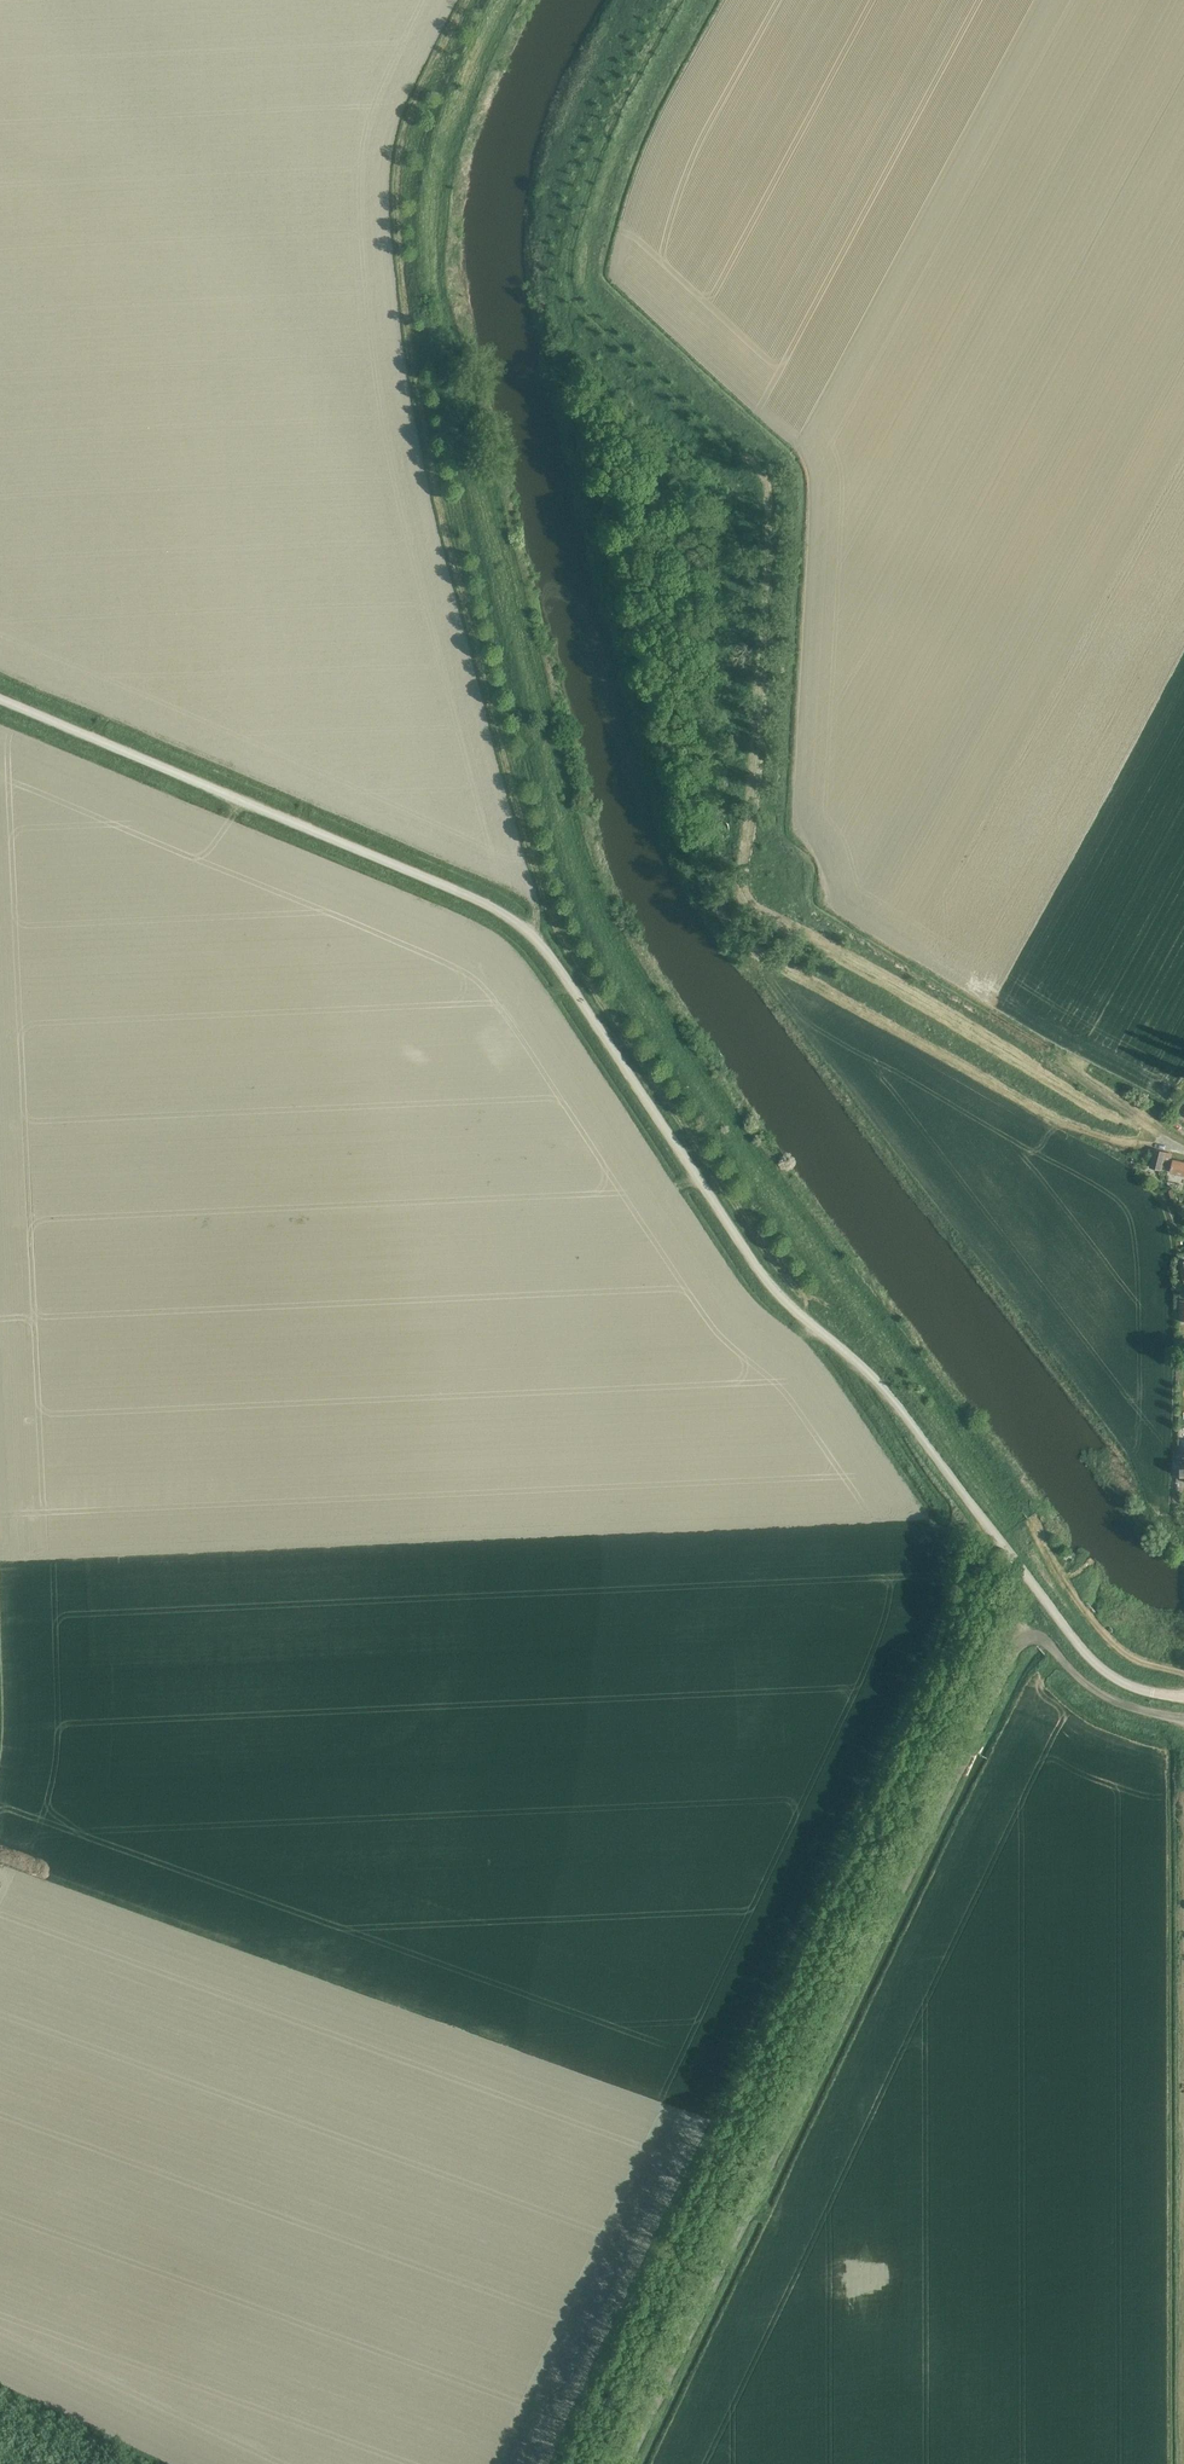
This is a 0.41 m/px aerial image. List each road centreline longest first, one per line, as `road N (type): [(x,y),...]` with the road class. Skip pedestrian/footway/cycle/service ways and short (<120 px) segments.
road 1 (unclassified): [(1183,1698),(1138,1689),(1093,1661),(886,1389),(764,1277),(560,969),(523,927),(480,900),(0,698)]
road 2 (track): [(629,2463),(1014,1647),(1044,1640),(1102,1693),(1183,1720)]

